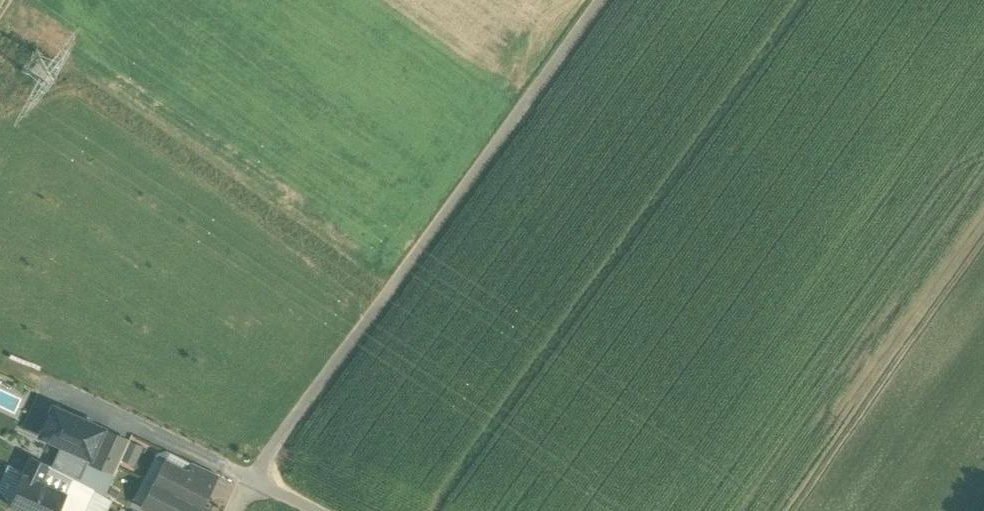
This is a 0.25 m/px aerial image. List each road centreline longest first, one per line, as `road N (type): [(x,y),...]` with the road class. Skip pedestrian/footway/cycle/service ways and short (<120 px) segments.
road 1 (unclassified): [(254,483),(603,0)]

